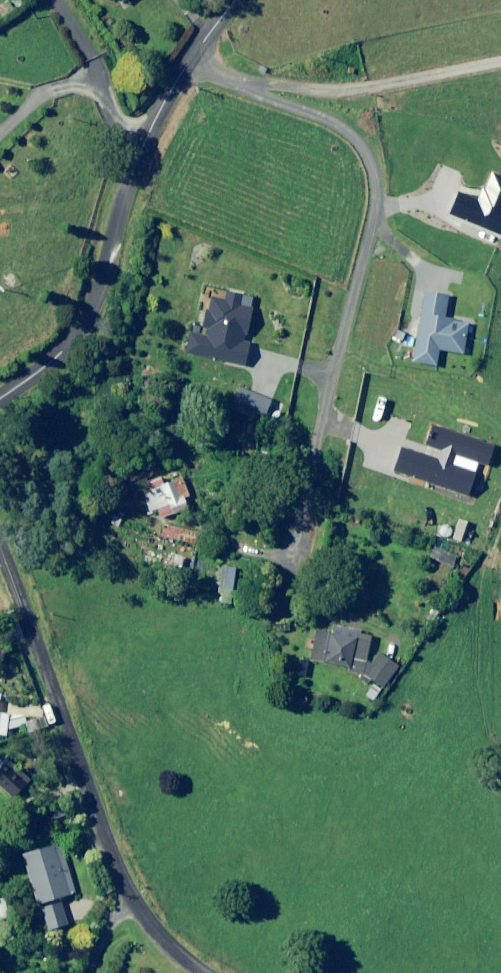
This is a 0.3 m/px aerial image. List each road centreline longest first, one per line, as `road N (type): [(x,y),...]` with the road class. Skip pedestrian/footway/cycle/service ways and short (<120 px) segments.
road 1 (residential): [(190,59),(237,92),(324,125),(346,141),(364,175),(362,220),(298,488),(272,533)]
road 2 (residential): [(0,399),(53,362),(92,308),(135,161),(190,59)]
road 3 (residential): [(129,897),(0,550)]

